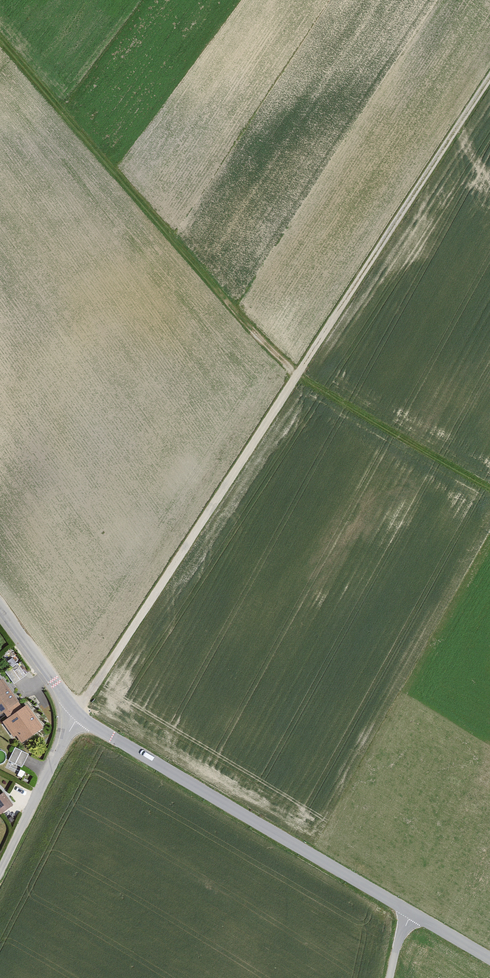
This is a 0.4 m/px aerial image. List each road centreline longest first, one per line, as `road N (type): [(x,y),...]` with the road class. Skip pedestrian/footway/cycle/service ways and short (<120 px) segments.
road 1 (track): [(489,79),(79,716)]
road 2 (track): [(0,35),(301,372),(489,482)]
road 3 (tertiary): [(79,716),(489,956)]
road 4 (unclassified): [(0,872),(79,716)]
road 5 (tertiary): [(0,606),(79,716)]

